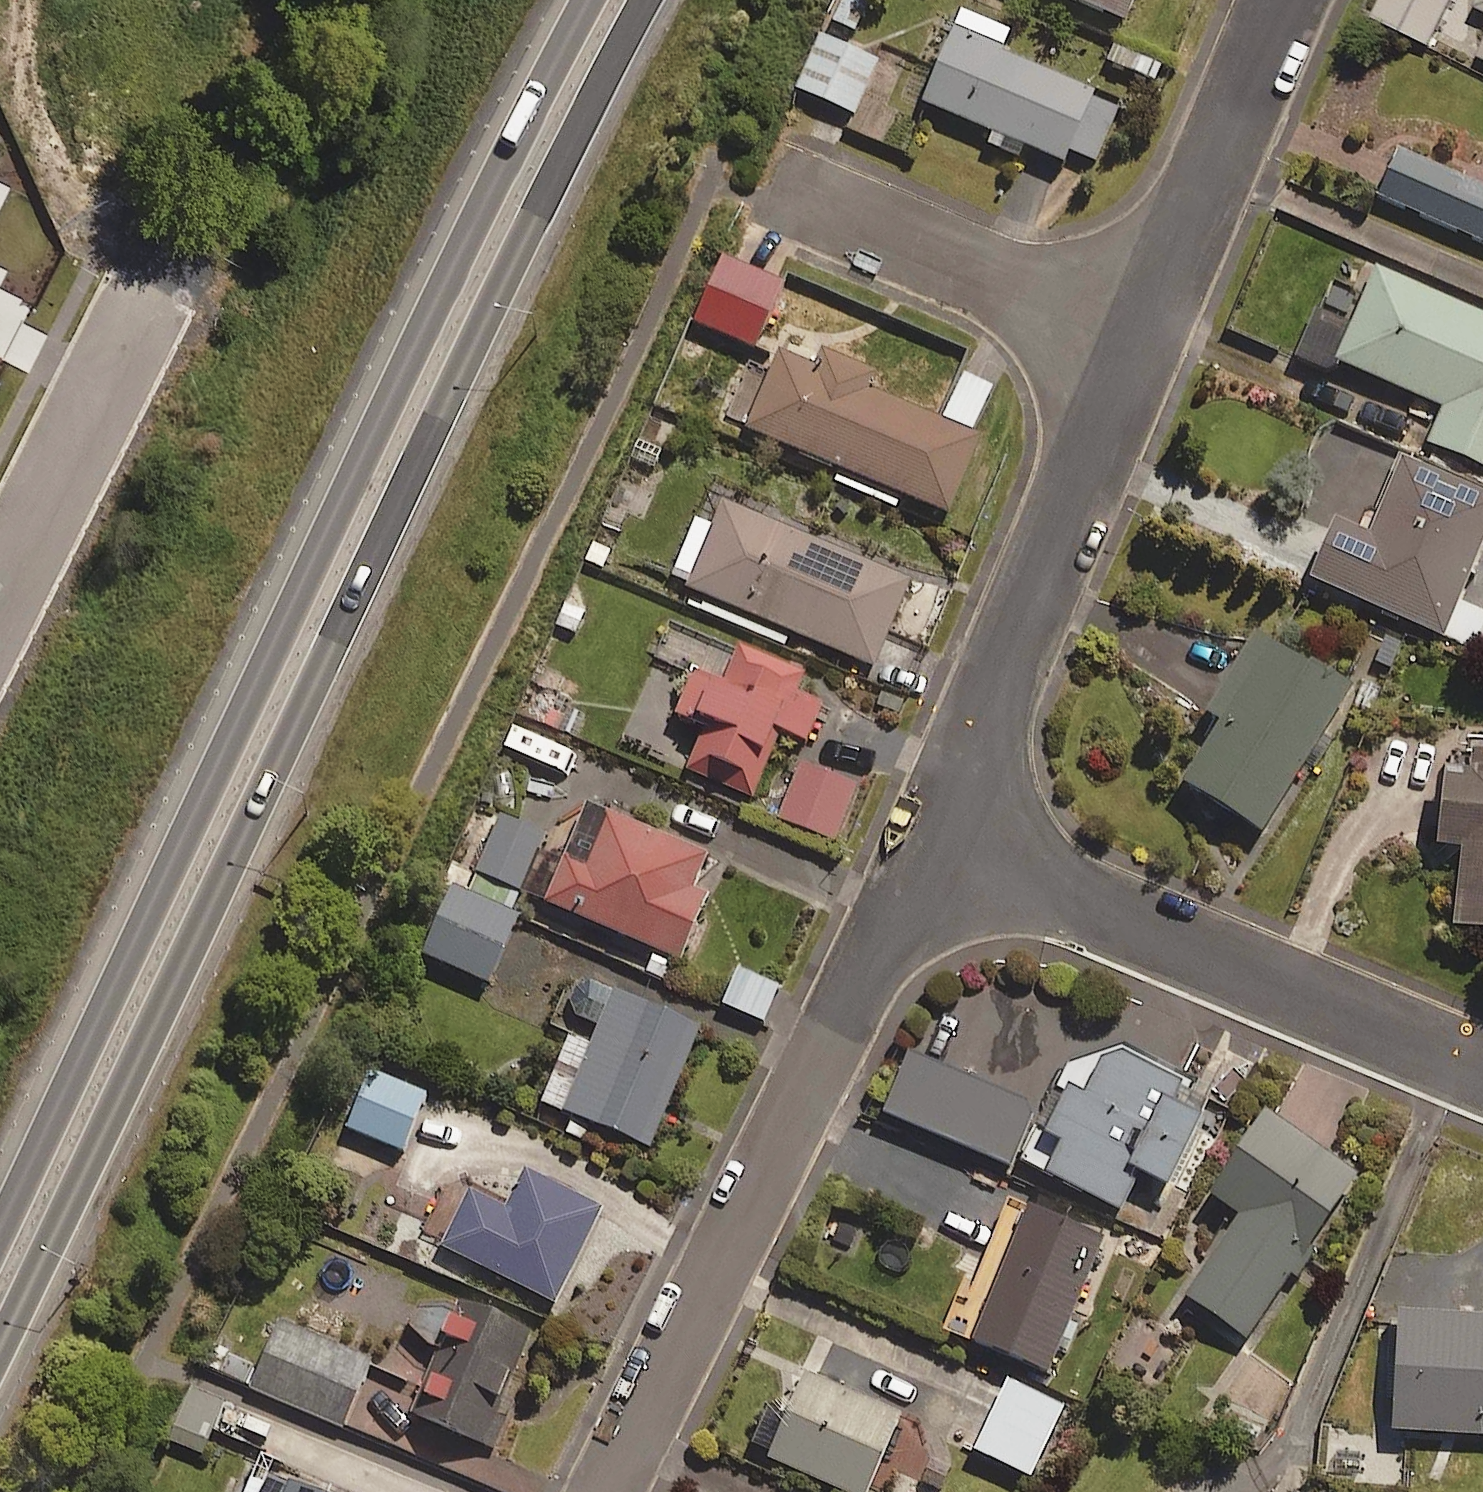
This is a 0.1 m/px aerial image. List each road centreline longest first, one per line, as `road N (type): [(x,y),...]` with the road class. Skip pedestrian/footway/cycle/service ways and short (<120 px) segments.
road 1 (motorway): [(651,0),(429,431),(0,1349)]
road 2 (motorway): [(0,1248),(546,91),(598,0)]
road 3 (residential): [(936,836),(604,1491)]
road 4 (residential): [(936,836),(1482,1072)]
road 5 (residential): [(1144,316),(936,836)]
road 6 (residential): [(777,190),(1144,316)]
road 7 (residential): [(1297,0),(1144,316)]
road 8 (residential): [(0,595),(149,296)]

